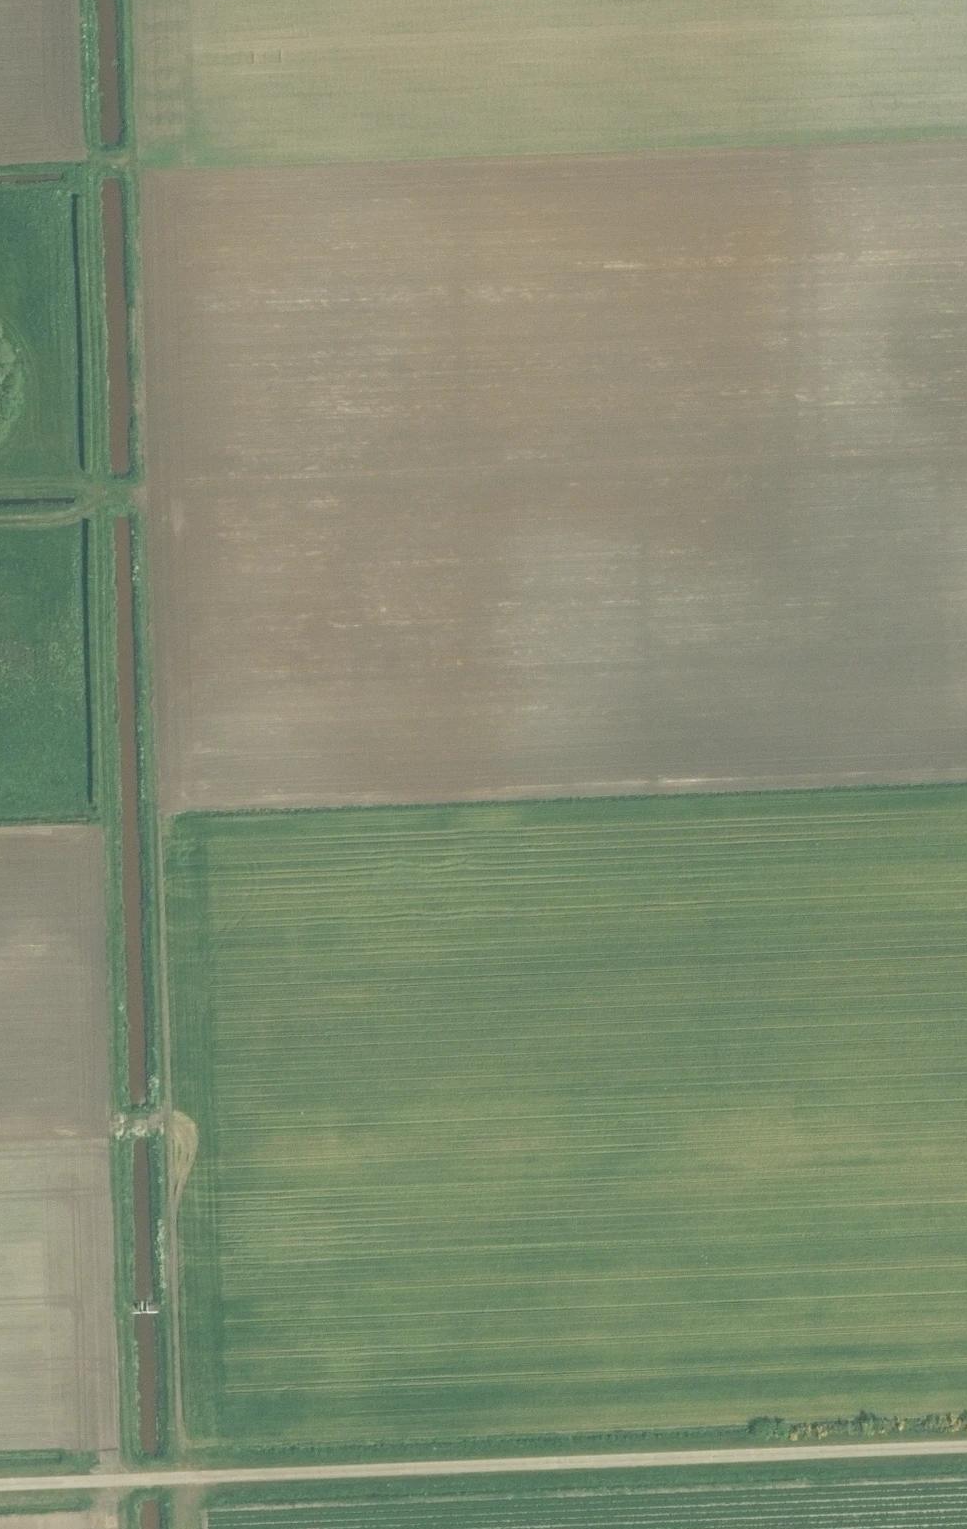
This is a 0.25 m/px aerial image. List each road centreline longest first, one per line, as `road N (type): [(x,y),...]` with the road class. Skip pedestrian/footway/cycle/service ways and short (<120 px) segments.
road 1 (track): [(0,1489),(966,1448)]

